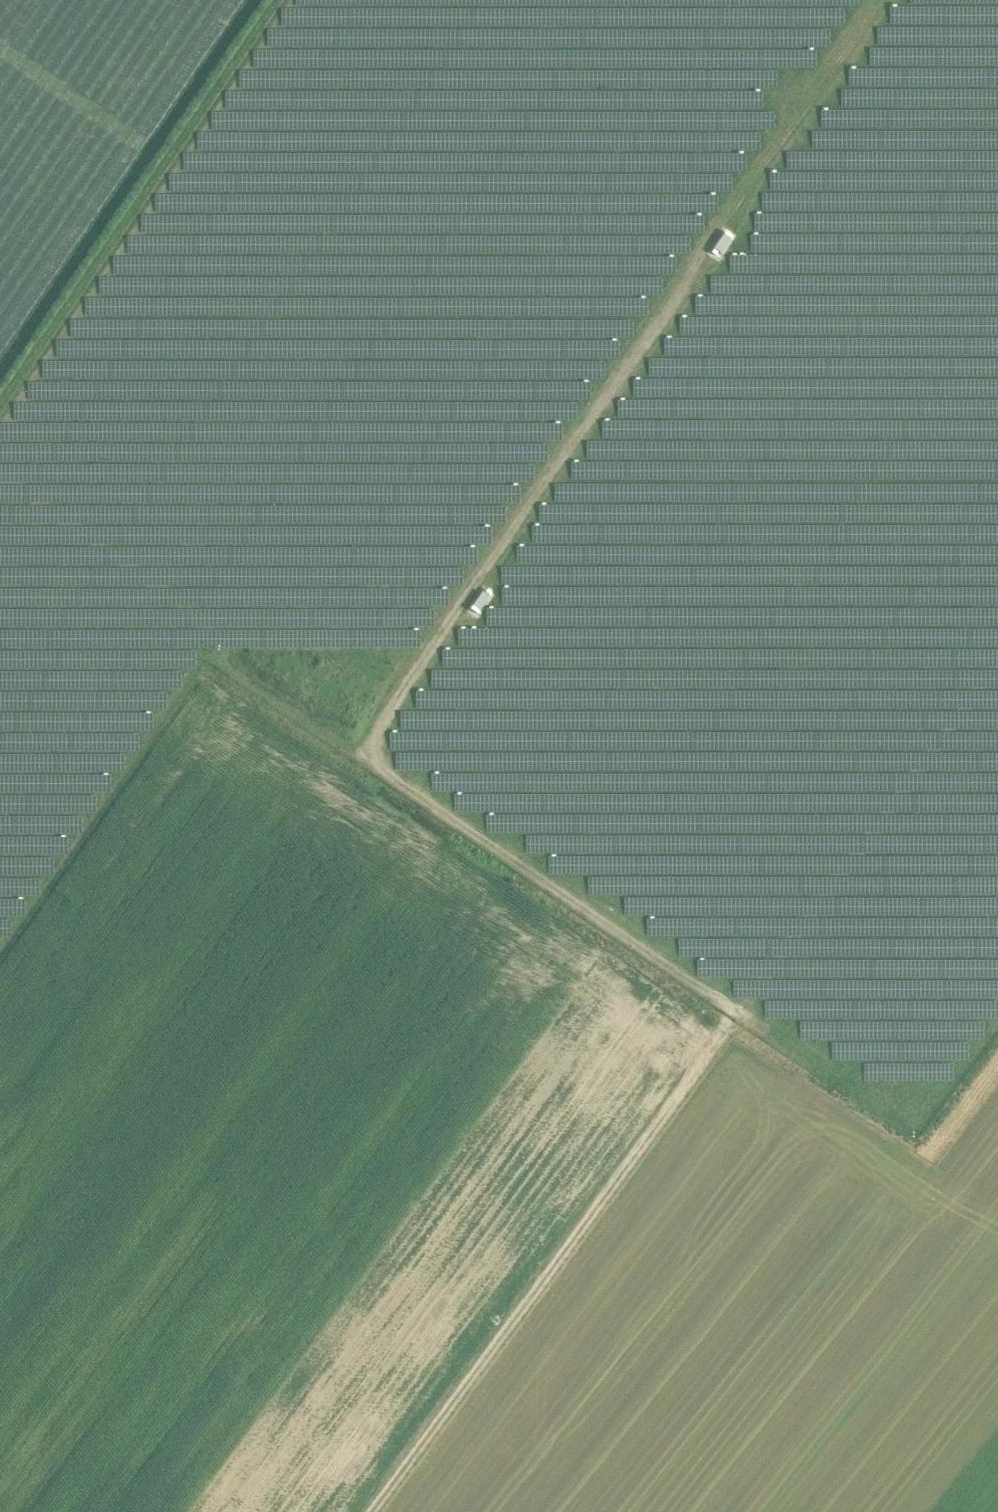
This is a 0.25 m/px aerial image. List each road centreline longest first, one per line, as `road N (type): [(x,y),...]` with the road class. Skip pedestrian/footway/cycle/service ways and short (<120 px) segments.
road 1 (track): [(370,1511),(724,1031)]
road 2 (track): [(131,136),(0,46)]

